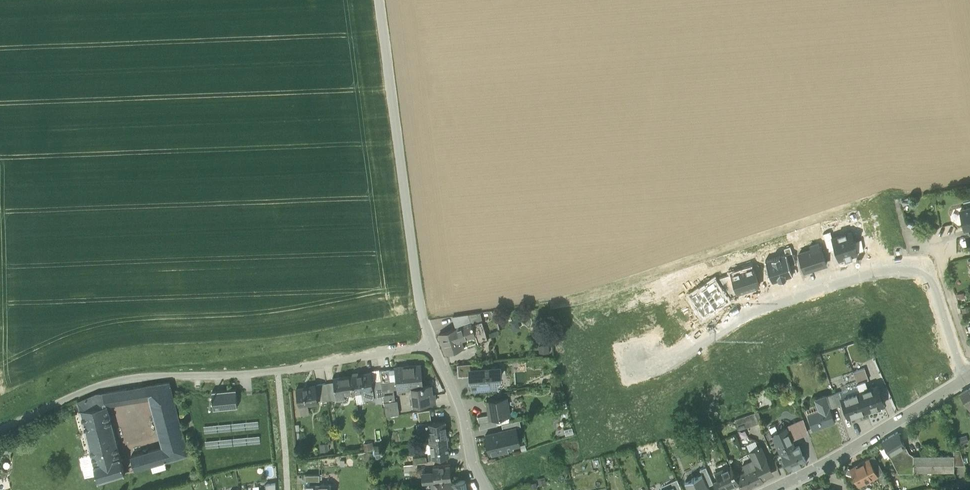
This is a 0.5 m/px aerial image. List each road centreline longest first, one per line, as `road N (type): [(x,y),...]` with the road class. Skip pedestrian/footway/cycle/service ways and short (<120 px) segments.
road 1 (unclassified): [(0,431),(96,387),(431,347)]
road 2 (unclassified): [(636,359),(671,358),(745,311),(821,283),(916,266),(934,275),(969,379)]
road 3 (unclassified): [(431,347),(379,0)]
road 4 (residential): [(969,381),(773,489)]
road 5 (unclassified): [(487,489),(431,347)]

